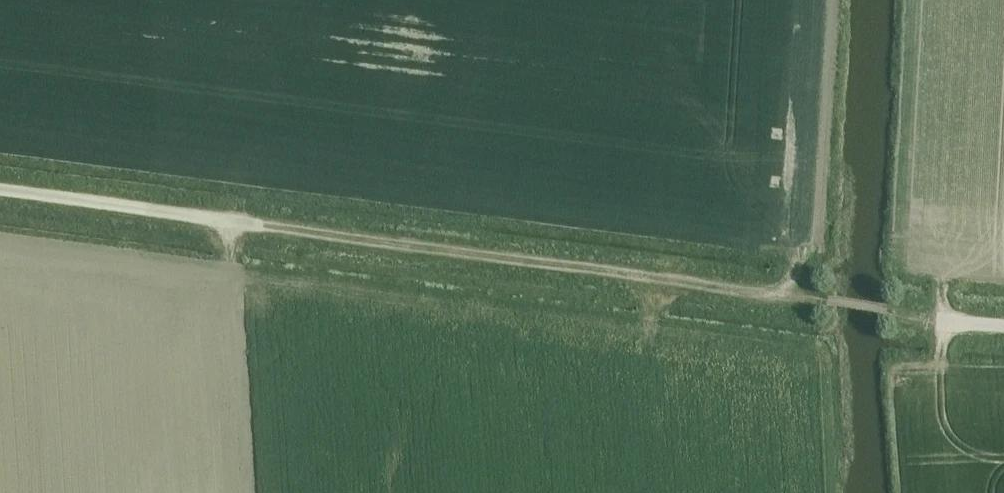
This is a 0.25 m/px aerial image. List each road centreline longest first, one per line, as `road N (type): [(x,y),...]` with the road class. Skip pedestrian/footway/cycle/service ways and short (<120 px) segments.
road 1 (track): [(821,302),(299,227)]
road 2 (unclassified): [(299,227),(0,189)]
road 3 (track): [(950,320),(944,361),(889,358),(898,492)]

